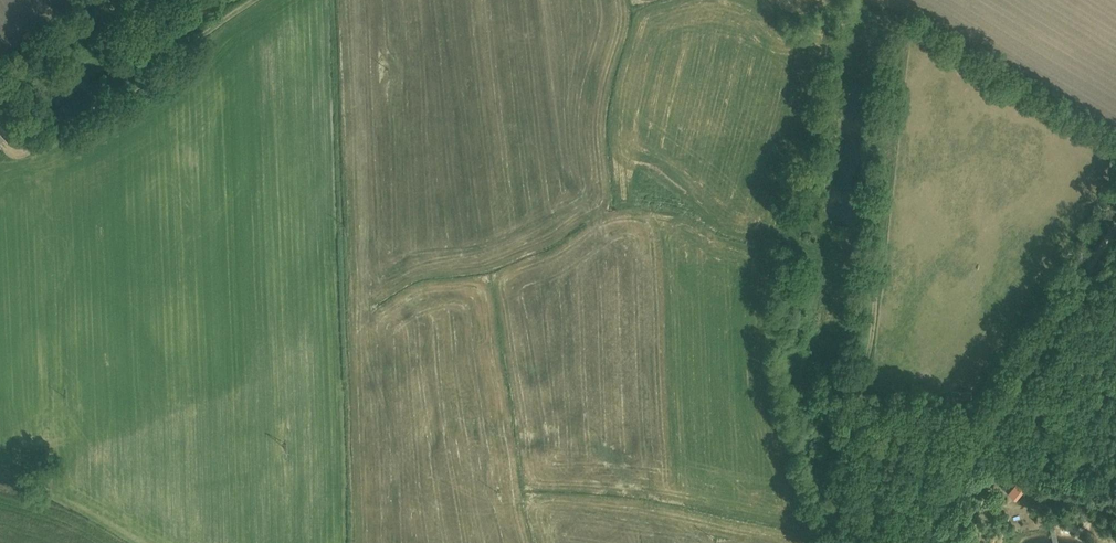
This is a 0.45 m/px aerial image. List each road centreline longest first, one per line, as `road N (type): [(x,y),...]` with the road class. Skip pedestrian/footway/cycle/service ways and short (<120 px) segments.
road 1 (track): [(915,542),(1115,227)]
road 2 (track): [(0,143),(22,156),(190,45)]

